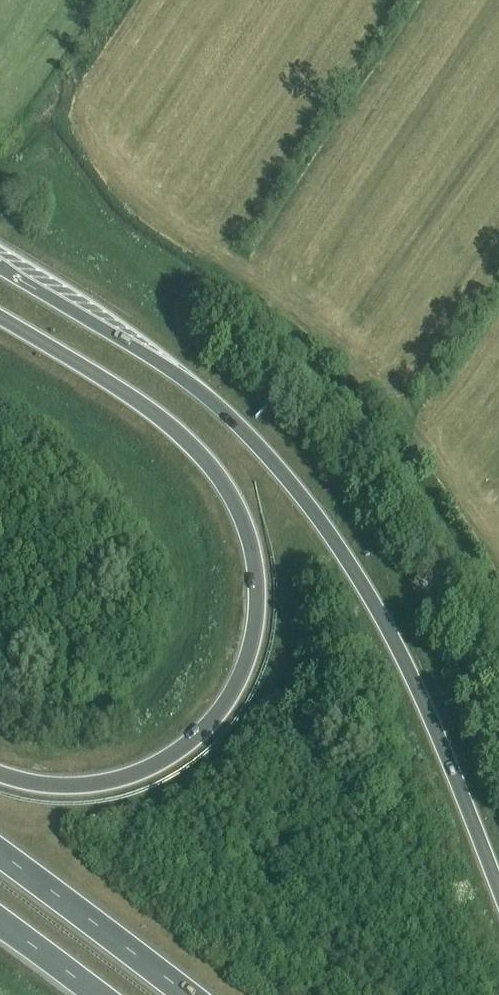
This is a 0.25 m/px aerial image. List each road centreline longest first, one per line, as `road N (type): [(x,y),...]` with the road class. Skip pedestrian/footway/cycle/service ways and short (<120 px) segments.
road 1 (trunk): [(498,890),(382,620),(331,536),(263,450),(203,396),(0,267)]
road 2 (trunk): [(0,316),(110,382),(190,444),(241,514),(258,604),(237,685),(165,760),(94,787),(0,774)]
road 3 (trunk): [(188,994),(0,854)]
road 4 (trunk): [(0,922),(96,994)]

